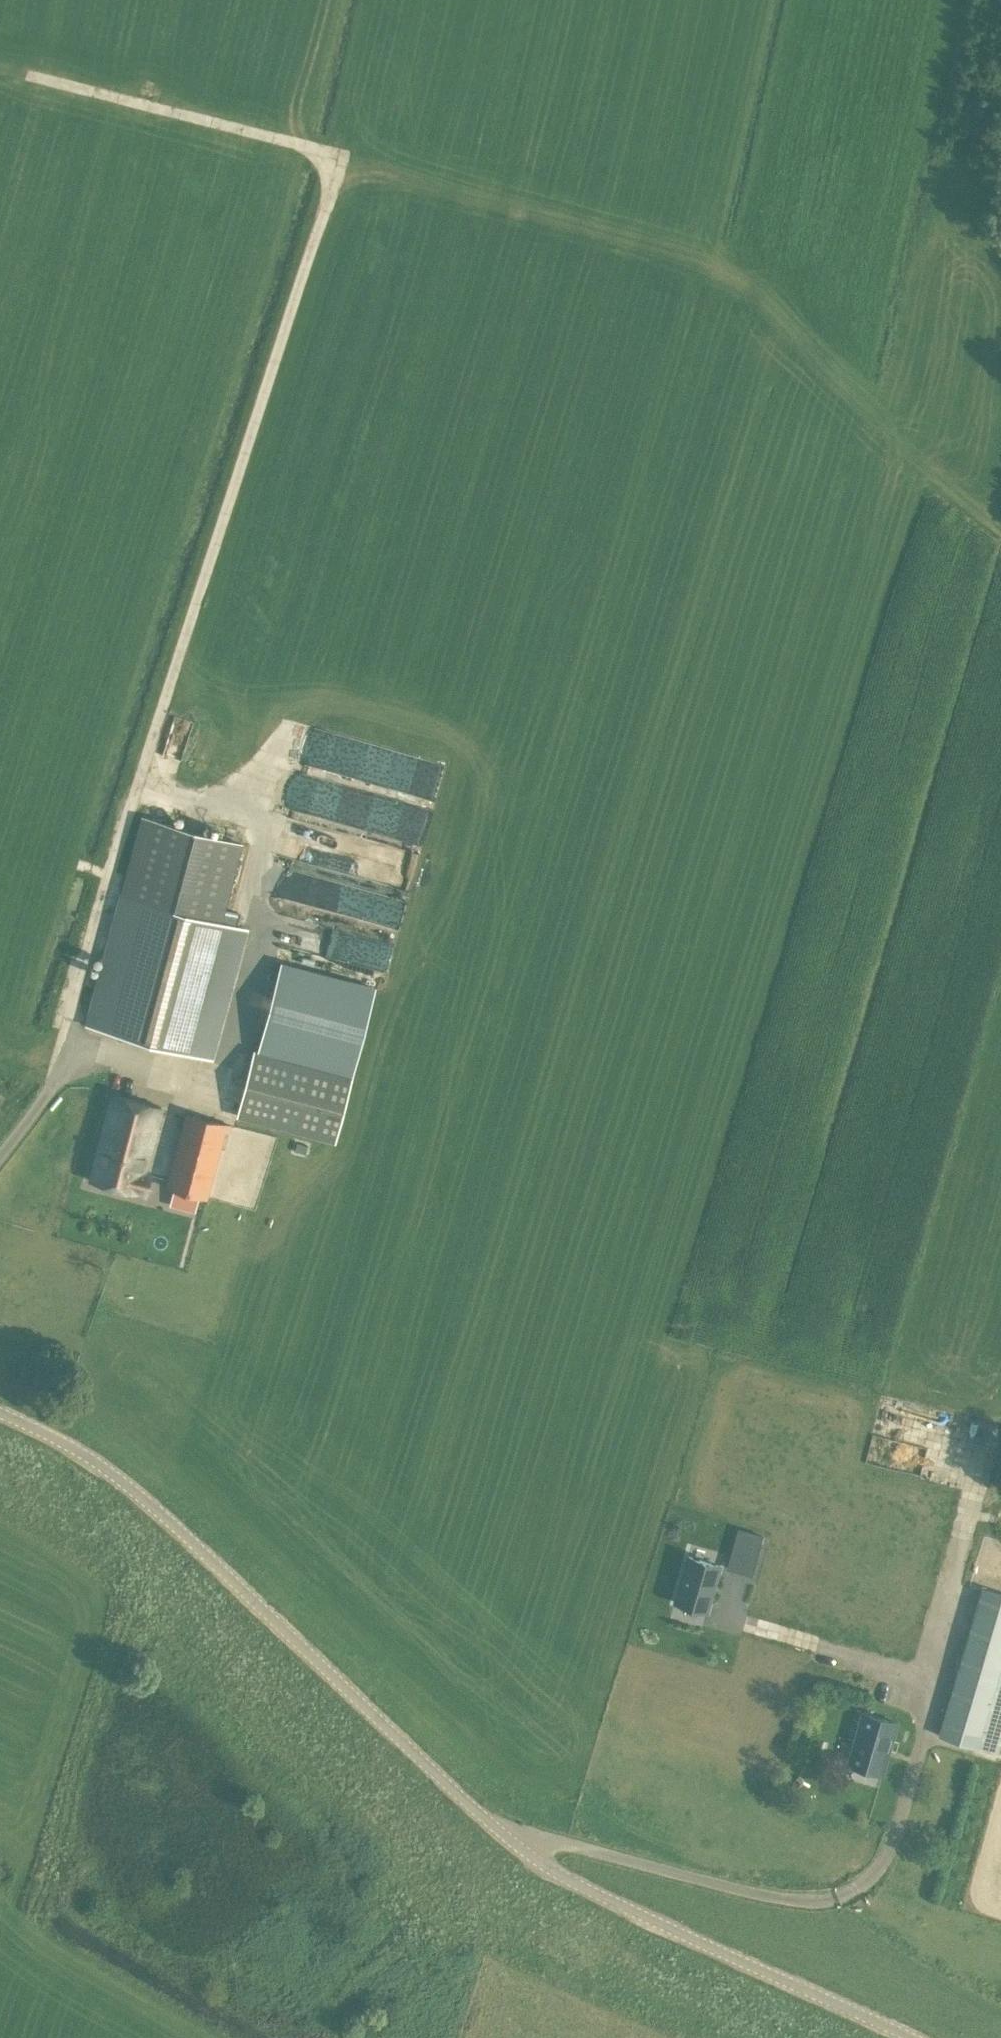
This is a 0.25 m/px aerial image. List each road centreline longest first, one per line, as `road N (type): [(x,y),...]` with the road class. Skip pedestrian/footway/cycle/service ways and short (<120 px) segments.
road 1 (unclassified): [(906,2037),(534,1858),(136,1492),(80,1451),(0,1414)]
road 2 (track): [(138,783),(341,158),(36,78)]

